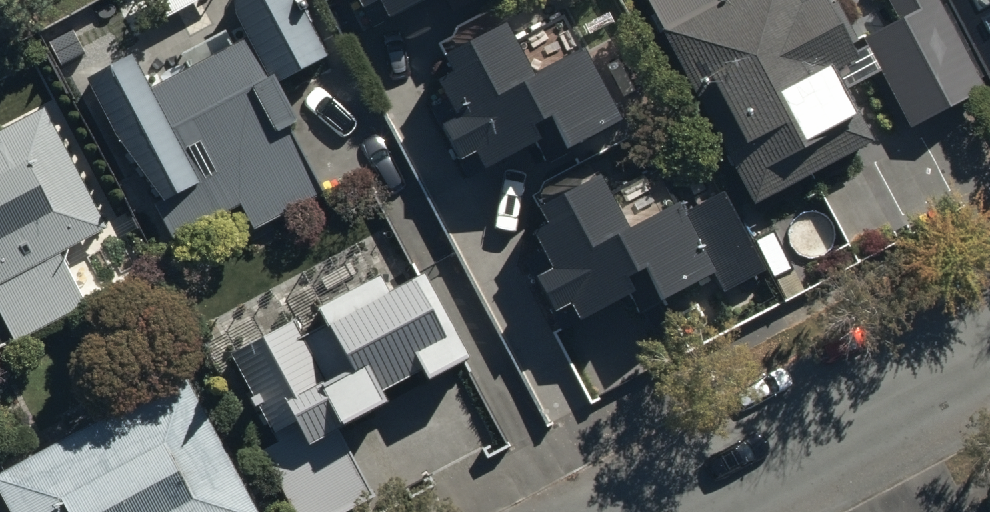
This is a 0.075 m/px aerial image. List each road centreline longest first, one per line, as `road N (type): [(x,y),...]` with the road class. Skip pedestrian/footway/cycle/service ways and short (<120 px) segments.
road 1 (residential): [(680,511),(989,346)]

